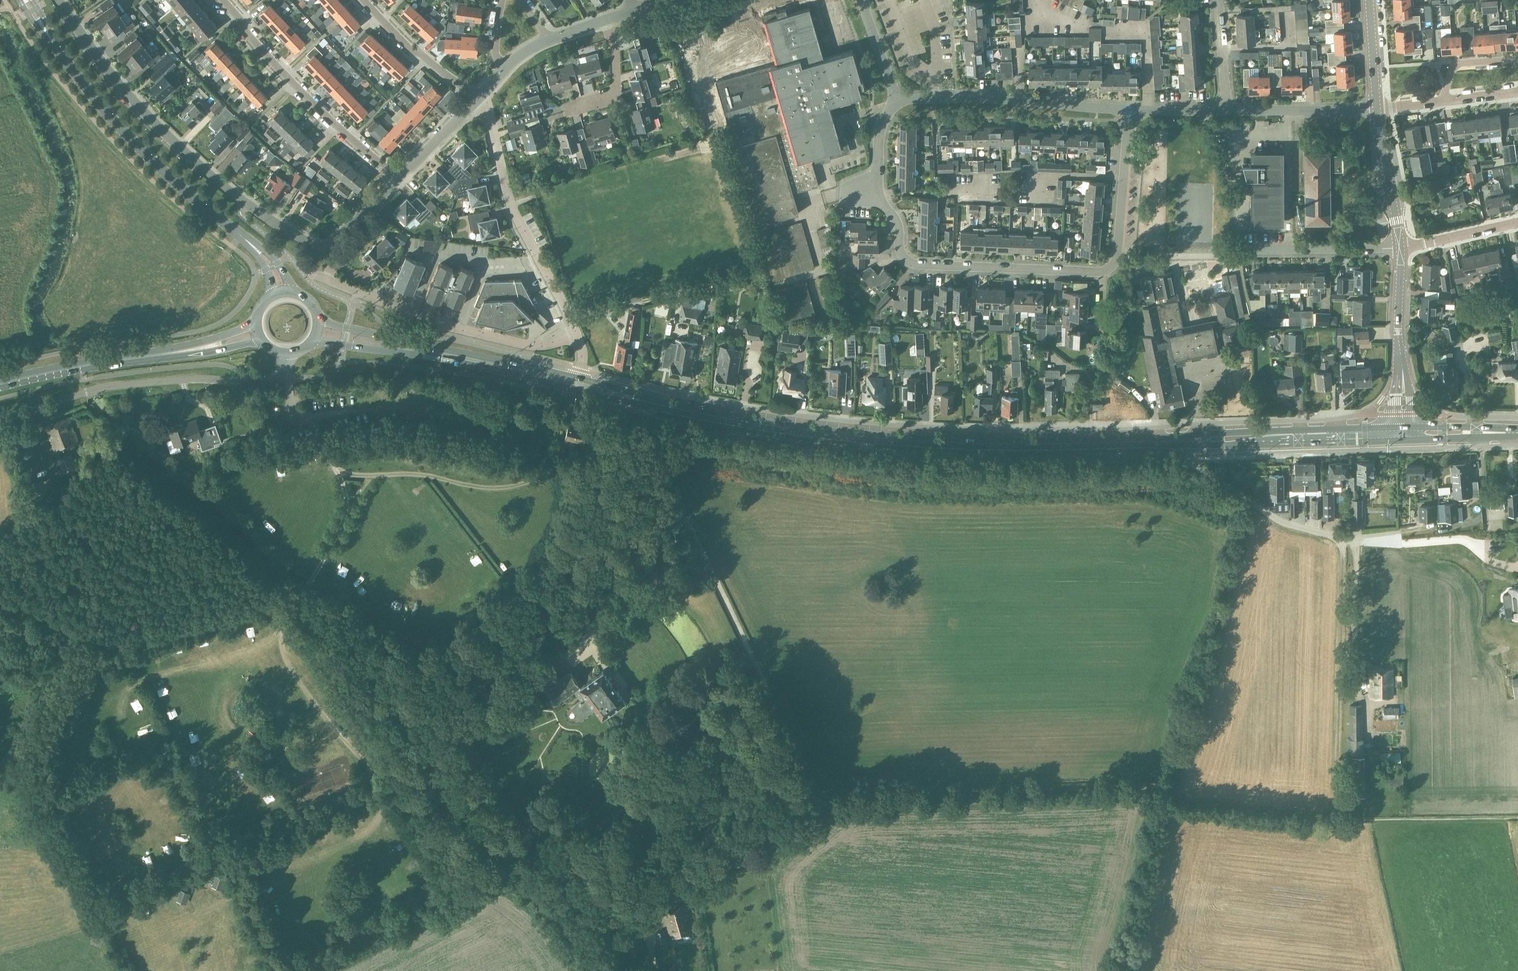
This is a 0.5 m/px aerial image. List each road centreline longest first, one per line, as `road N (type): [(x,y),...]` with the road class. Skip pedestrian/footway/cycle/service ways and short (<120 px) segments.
road 1 (primary): [(1402,435),(929,441),(714,417),(577,385)]
road 2 (track): [(815,791),(653,454),(643,414)]
road 3 (tertiary): [(282,293),(260,254),(159,165),(24,0)]
road 4 (unclassified): [(0,420),(102,388),(288,379),(289,354)]
road 5 (track): [(638,970),(631,940),(639,905),(784,839),(818,811),(815,791)]
road 6 (residential): [(306,278),(319,275),(430,322),(528,346),(579,338)]
road 7 (residential): [(242,200),(125,91),(57,0)]
road 8 (residential): [(878,194),(898,230),(899,251),(915,264),(1102,272)]
road 9 (residential): [(579,338),(512,206),(480,98)]
road 10 (residential): [(400,179),(299,88),(222,0)]
road 11 (track): [(280,634),(283,660),(305,693),(383,785),(383,807),(362,835)]
road 12 (residential): [(894,100),(1129,110)]
road 13 (residential): [(242,200),(321,247),(400,179)]
road 14 (tertiary): [(1402,435),(1400,247)]
road 15 (primary): [(80,367),(262,341)]
road 16 (primary): [(256,326),(80,367)]
road 17 (residential): [(1102,272),(1118,257),(1129,110)]
road 18 (residential): [(360,0),(408,47),(480,98)]
road 19 (residential): [(1246,252),(1400,247)]
road 20 (residential): [(1227,112),(1377,109)]
road 21 (tertiary): [(1400,247),(1377,109)]
road 22 (primary): [(577,385),(442,354)]
road 23 (primary): [(312,341),(442,354)]
road 24 (residential): [(565,112),(615,97),(604,20)]
road 25 (primary): [(442,354),(318,320)]
road 26 (residential): [(1400,247),(1517,225)]

